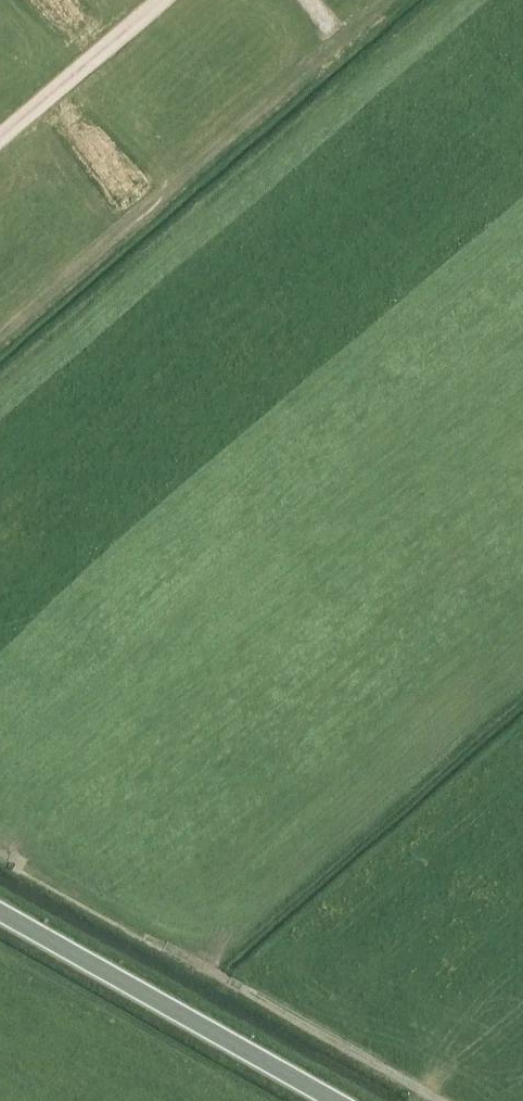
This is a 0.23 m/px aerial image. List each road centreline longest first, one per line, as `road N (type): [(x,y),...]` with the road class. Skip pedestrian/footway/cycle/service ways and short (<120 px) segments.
road 1 (tertiary): [(332,1100),(0,914)]

